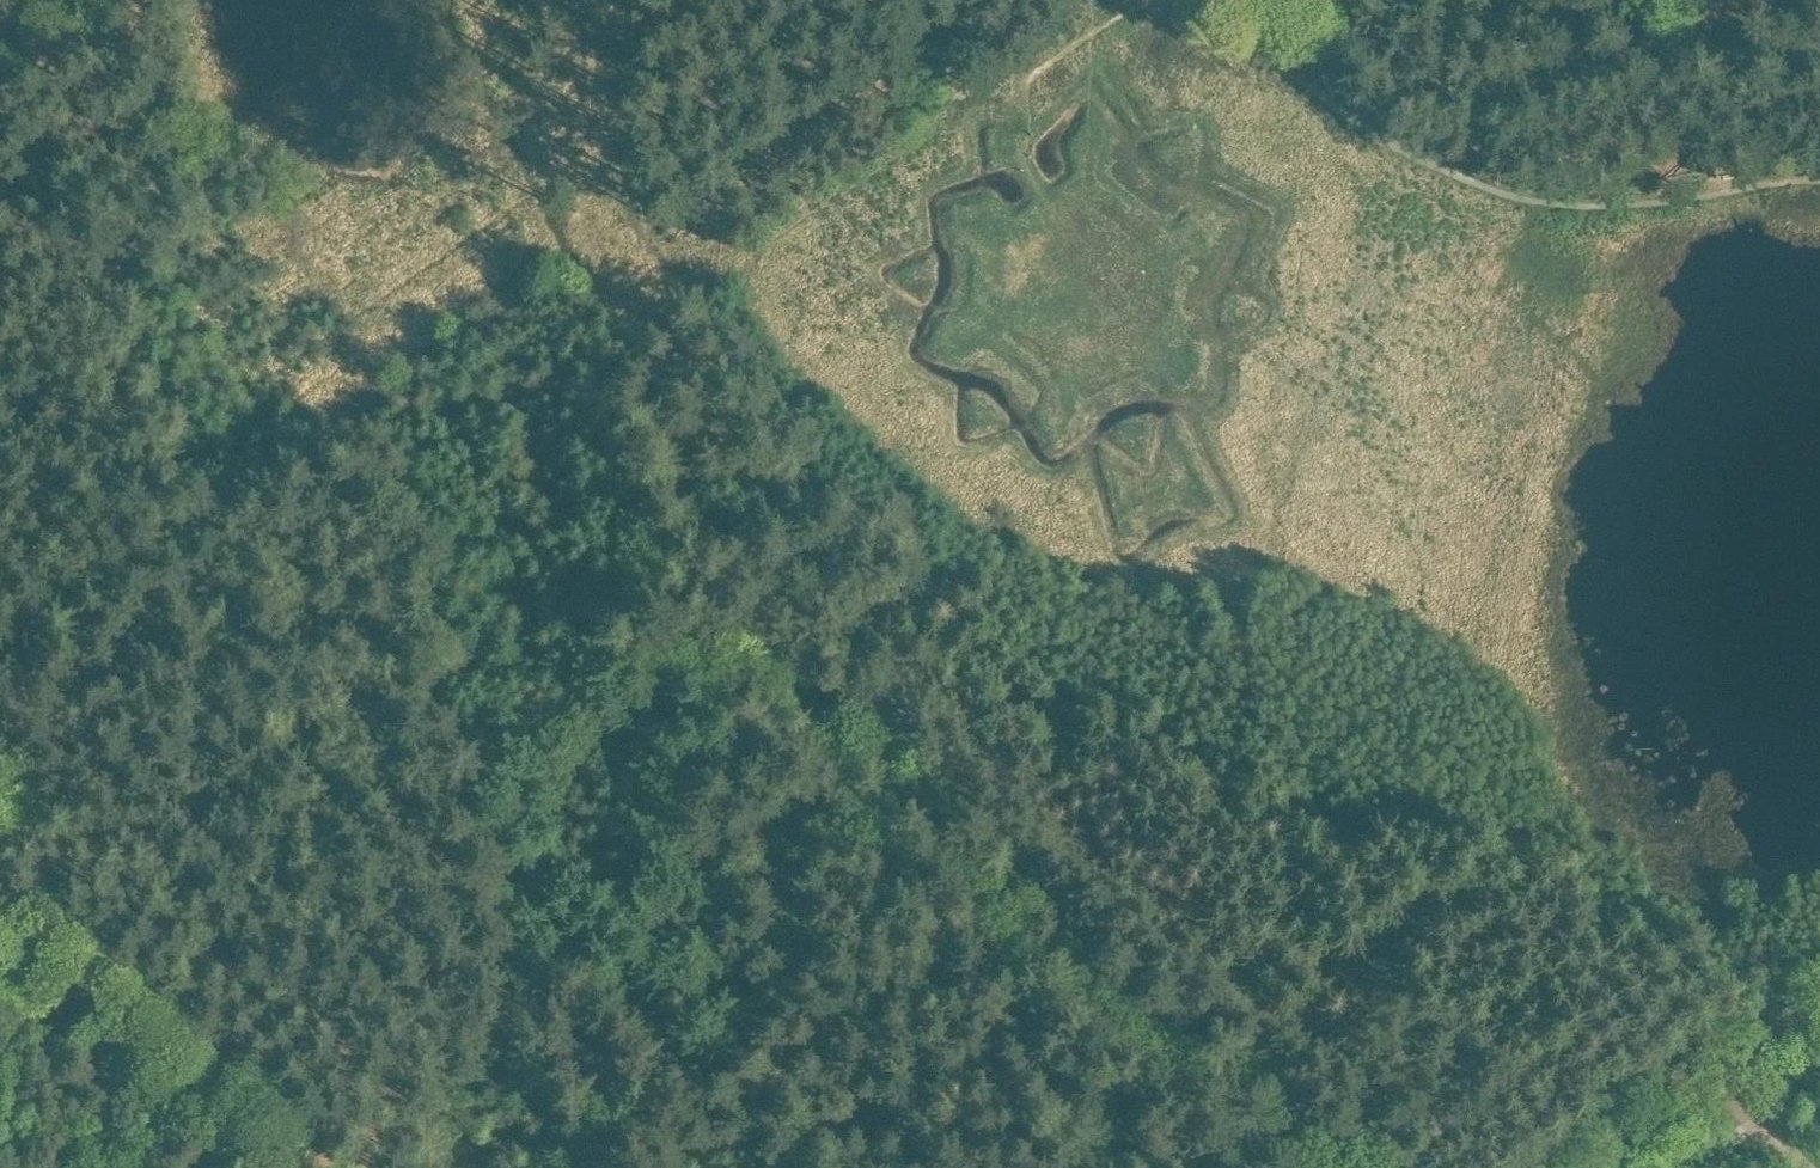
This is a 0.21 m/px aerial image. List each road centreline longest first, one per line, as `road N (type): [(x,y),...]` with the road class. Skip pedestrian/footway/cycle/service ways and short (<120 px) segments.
road 1 (track): [(1291,0),(1345,39),(1475,93),(1713,64),(1819,73)]
road 2 (tertiary): [(1599,1167),(1819,1004)]
road 3 (track): [(1720,1079),(1807,1167)]

